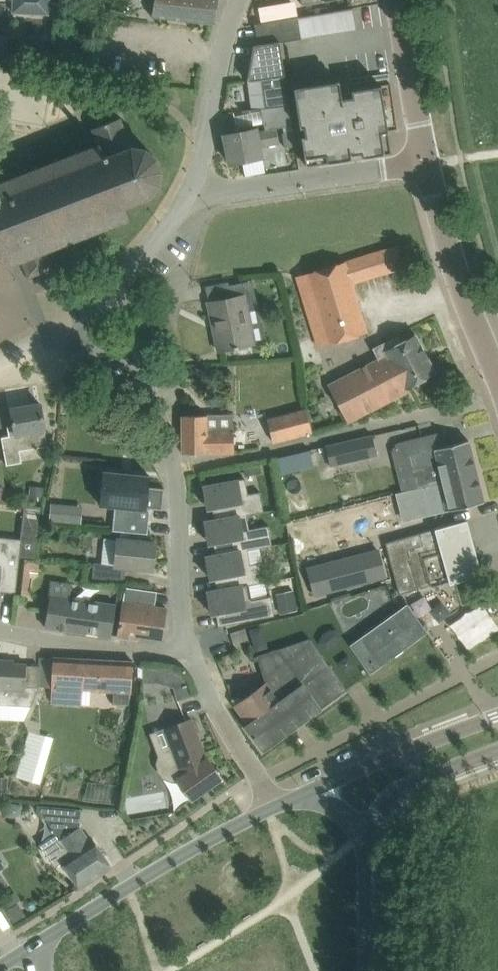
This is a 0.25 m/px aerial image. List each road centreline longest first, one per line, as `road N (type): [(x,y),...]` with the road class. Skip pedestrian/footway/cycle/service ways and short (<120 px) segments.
road 1 (residential): [(192,648),(177,471),(125,319),(107,291)]
road 2 (tertiary): [(292,798),(209,835),(35,943)]
road 3 (residential): [(190,194),(427,163)]
road 4 (tertiary): [(497,373),(427,163)]
road 5 (residential): [(190,194),(241,0)]
road 6 (residential): [(0,630),(81,646),(192,648)]
road 7 (tertiary): [(427,163),(399,0)]
road 8 (tertiary): [(367,970),(365,837)]
road 9 (residential): [(0,364),(107,291)]
road 10 (residential): [(107,291),(190,194)]

